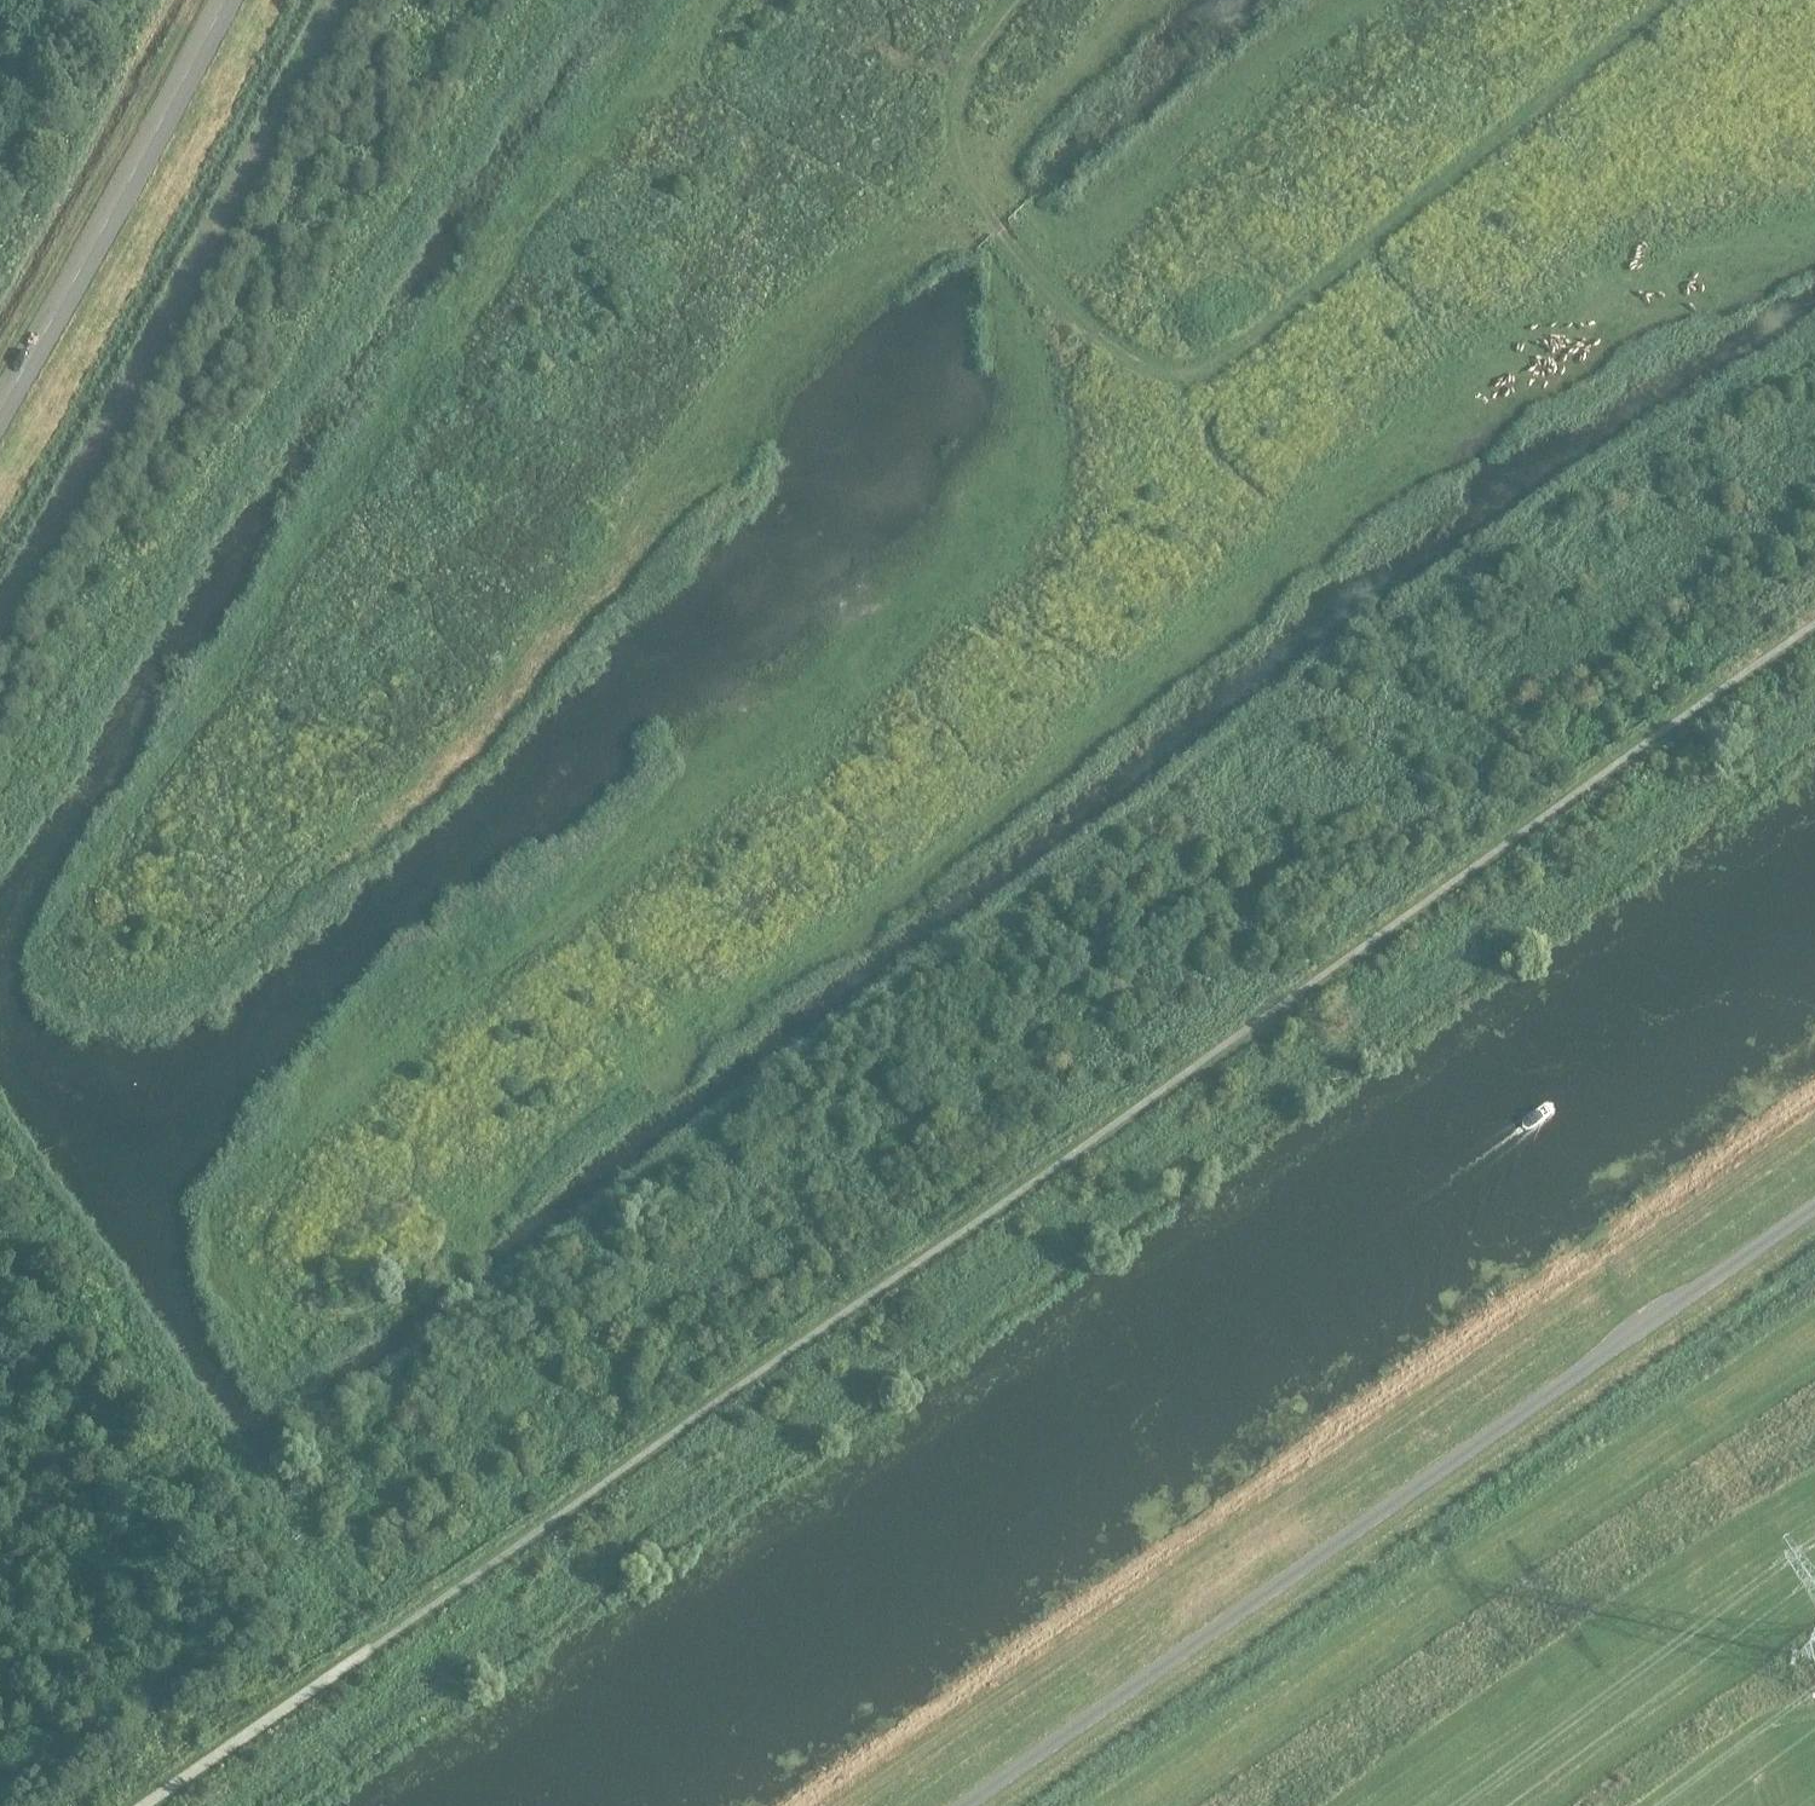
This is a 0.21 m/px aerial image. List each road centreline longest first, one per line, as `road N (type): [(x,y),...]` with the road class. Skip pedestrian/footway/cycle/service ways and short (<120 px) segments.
road 1 (unclassified): [(962,1805),(1814,1205)]
road 2 (tertiary): [(0,402),(223,0)]

